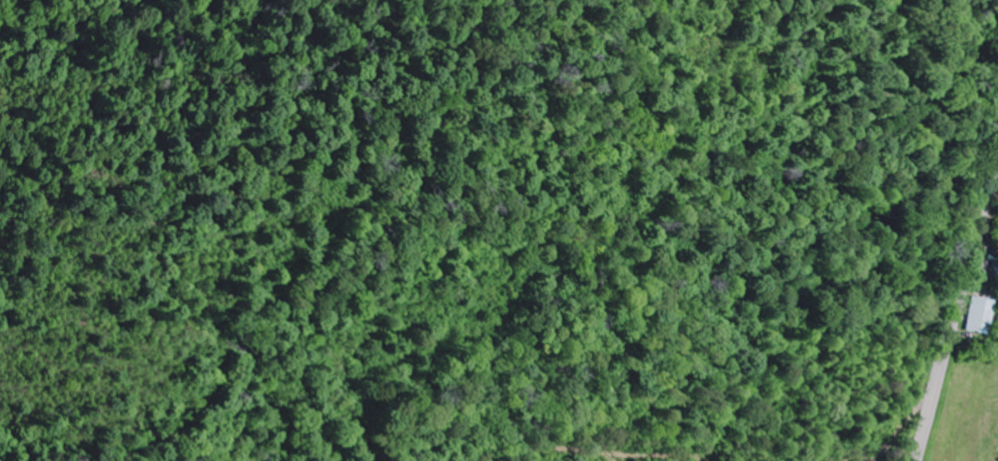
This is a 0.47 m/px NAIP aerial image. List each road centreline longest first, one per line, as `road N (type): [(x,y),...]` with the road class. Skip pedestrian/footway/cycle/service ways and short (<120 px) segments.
road 1 (secondary): [(917,460),(997,146)]

